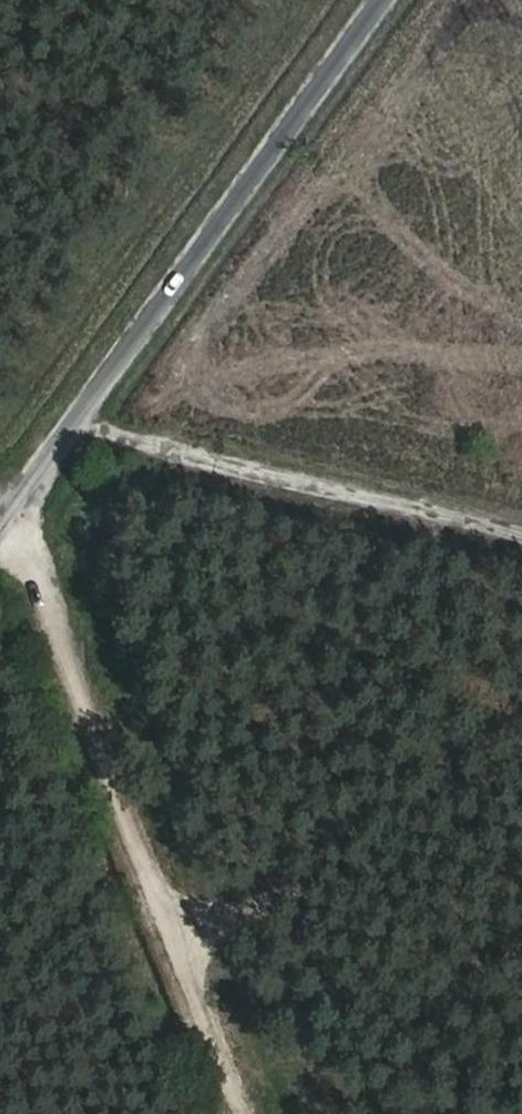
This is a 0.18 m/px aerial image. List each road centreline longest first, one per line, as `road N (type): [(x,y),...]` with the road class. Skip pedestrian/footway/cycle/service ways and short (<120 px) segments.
road 1 (unclassified): [(392,0),(0,538)]
road 2 (track): [(274,1113),(32,494)]
road 3 (track): [(0,469),(32,494),(521,596)]

